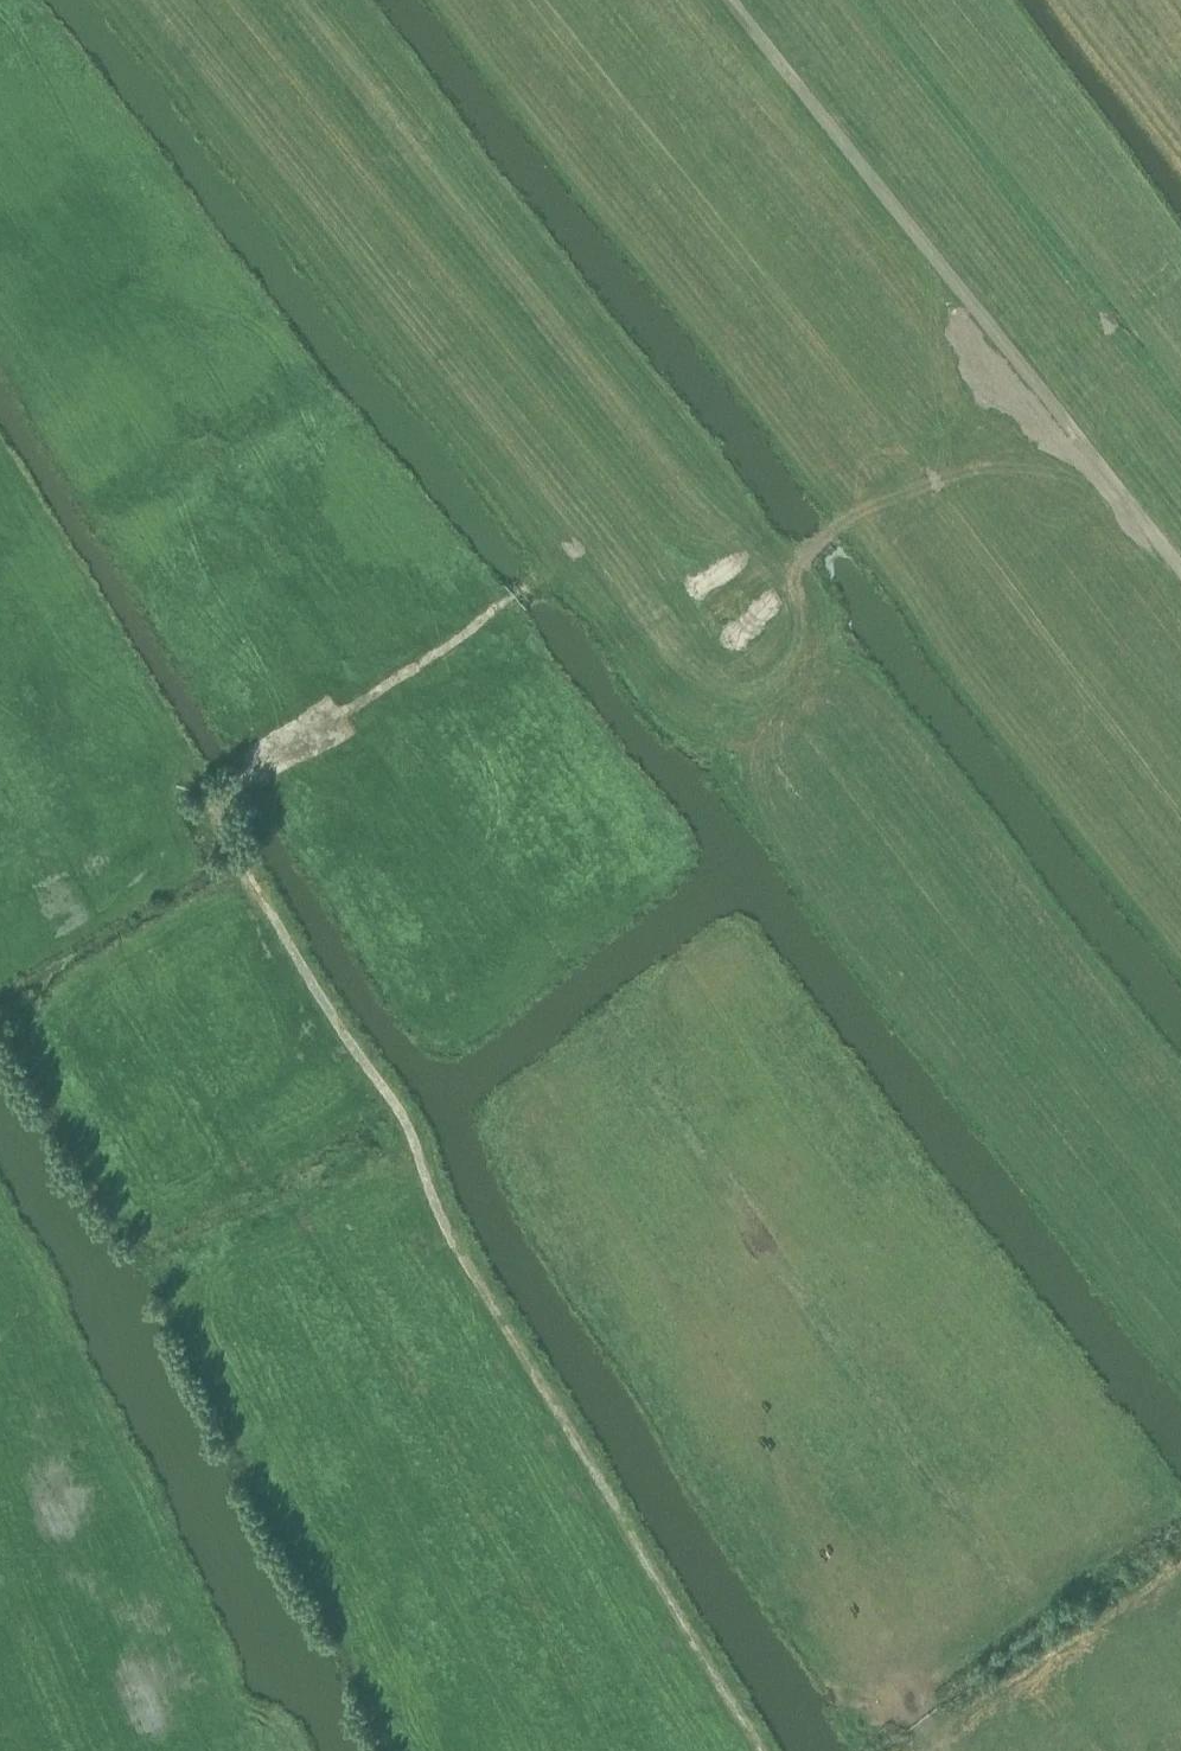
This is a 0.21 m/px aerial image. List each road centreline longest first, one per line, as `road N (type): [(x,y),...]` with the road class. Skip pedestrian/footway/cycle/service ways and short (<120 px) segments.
road 1 (track): [(761,1750),(452,1239),(404,1116),(246,866)]
road 2 (track): [(1180,575),(735,0)]

